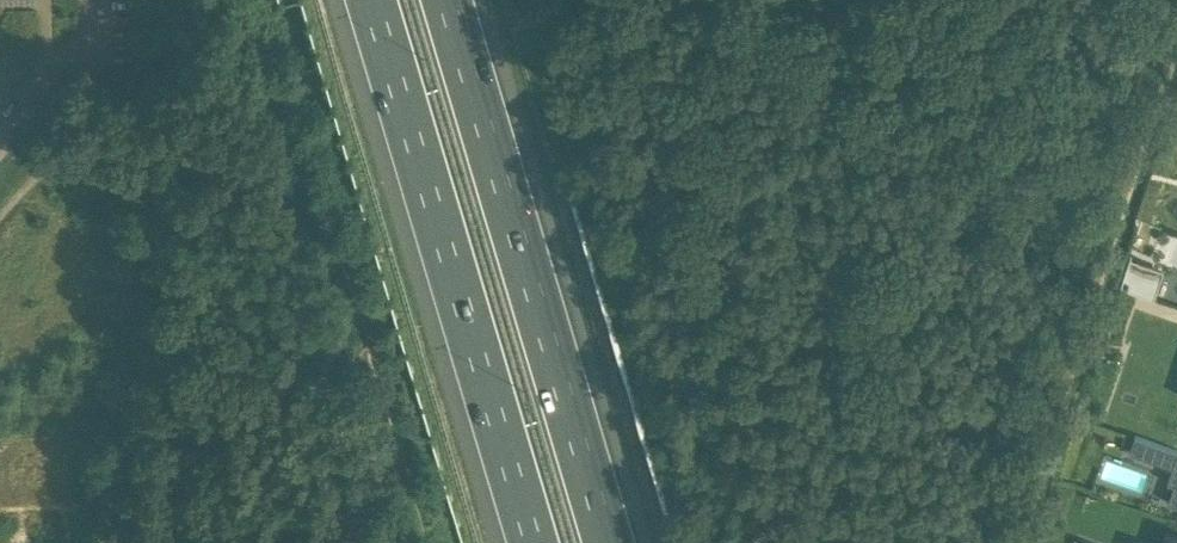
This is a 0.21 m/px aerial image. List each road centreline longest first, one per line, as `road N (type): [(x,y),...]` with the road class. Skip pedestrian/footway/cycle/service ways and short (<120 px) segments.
road 1 (motorway): [(364,0),(527,542)]
road 2 (motorway): [(615,542),(452,0)]
road 3 (residential): [(0,141),(85,48)]

